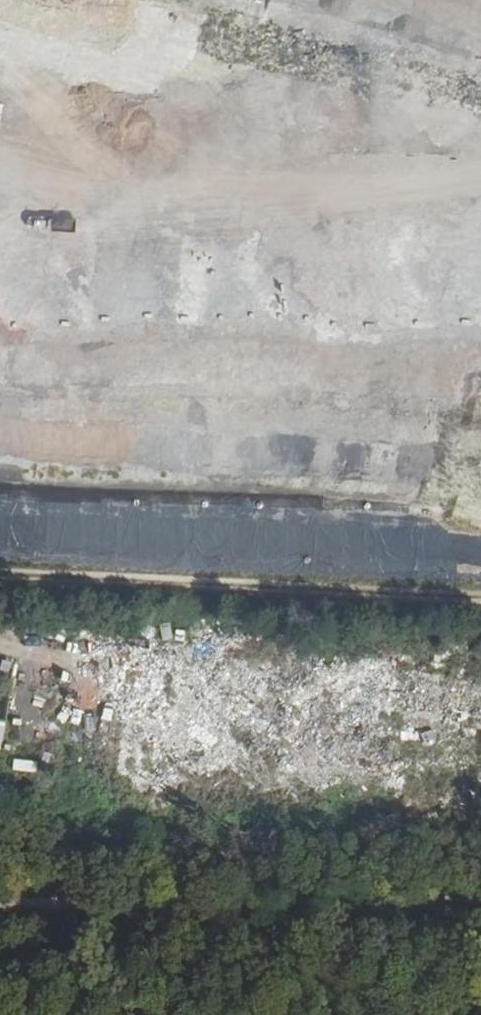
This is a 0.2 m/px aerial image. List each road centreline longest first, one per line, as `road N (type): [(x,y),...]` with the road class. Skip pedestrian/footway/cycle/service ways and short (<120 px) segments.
road 1 (track): [(120,190),(197,201),(480,171)]

